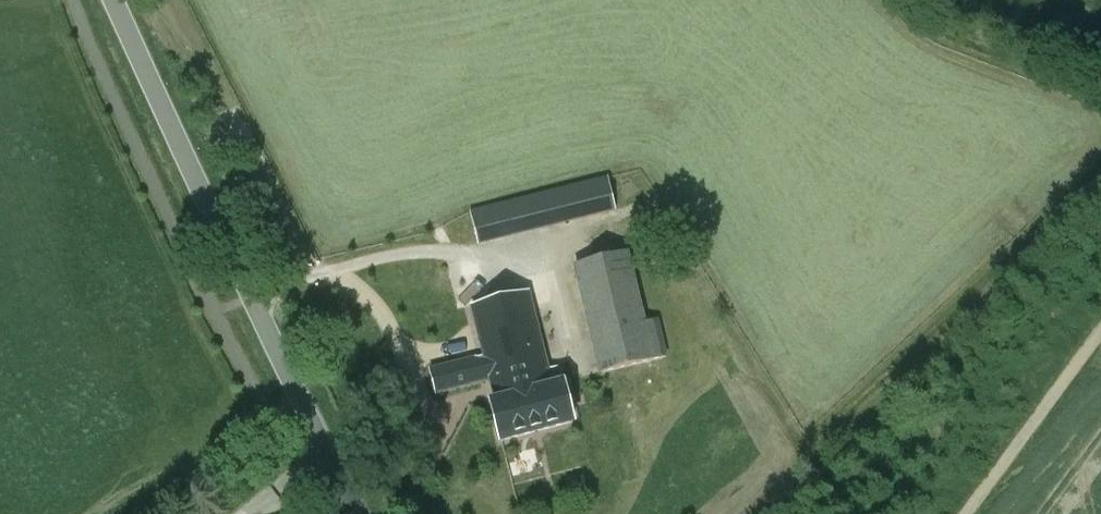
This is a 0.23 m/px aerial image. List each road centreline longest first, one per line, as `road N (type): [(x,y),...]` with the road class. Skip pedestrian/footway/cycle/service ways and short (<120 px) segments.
road 1 (secondary): [(357,513),(113,0)]
road 2 (track): [(967,513),(1100,332)]

